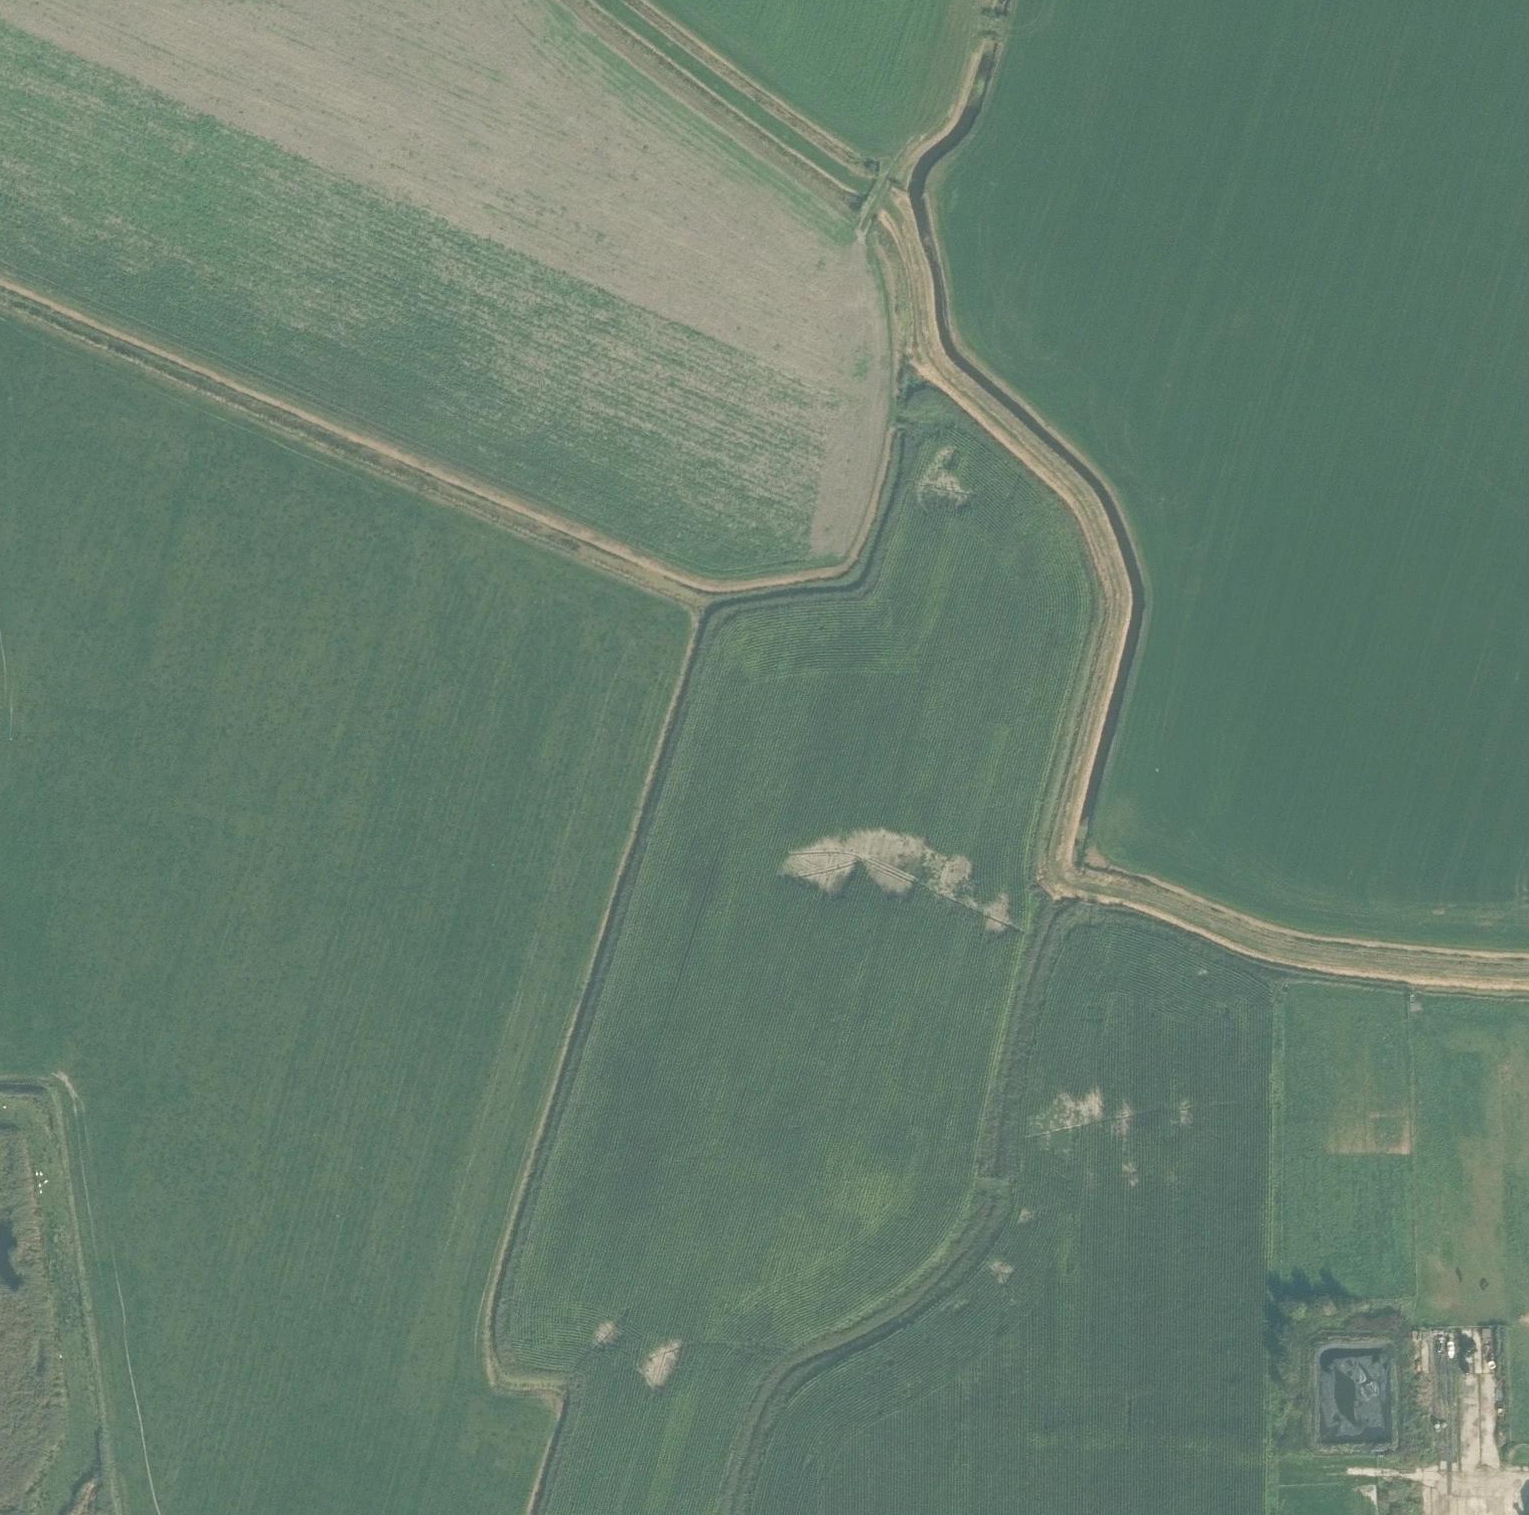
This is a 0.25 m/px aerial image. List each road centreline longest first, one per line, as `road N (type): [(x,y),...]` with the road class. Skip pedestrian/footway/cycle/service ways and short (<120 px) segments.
road 1 (track): [(1528,978),(1276,950),(1061,880),(1059,841),(1118,616),(1114,577),(1094,519),(933,366),(917,272),(887,205),(610,0)]

